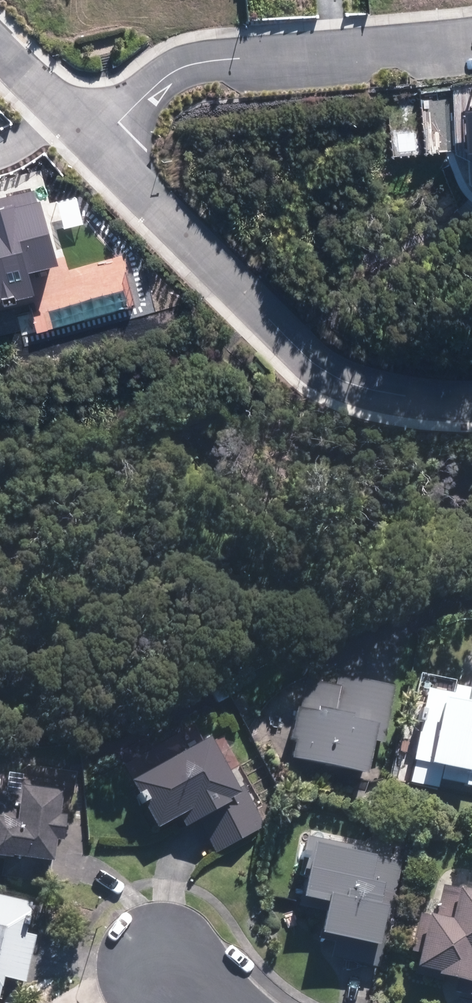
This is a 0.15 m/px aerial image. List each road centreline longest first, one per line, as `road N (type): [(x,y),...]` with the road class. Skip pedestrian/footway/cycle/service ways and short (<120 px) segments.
road 1 (residential): [(471,415),(410,406),(300,366),(64,128)]
road 2 (residential): [(64,128),(165,87),(244,69),(471,36)]

